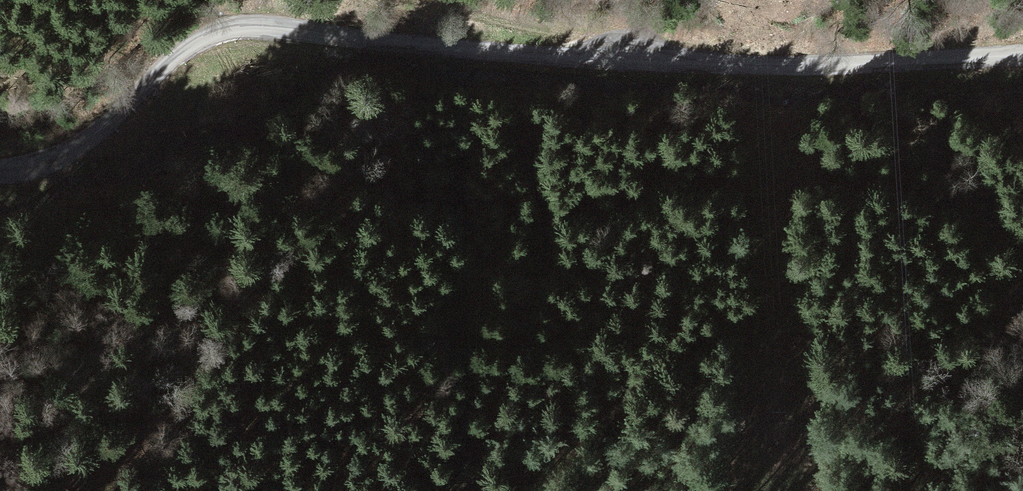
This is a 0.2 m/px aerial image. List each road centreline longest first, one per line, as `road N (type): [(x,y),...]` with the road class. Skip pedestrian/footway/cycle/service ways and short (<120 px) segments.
road 1 (tertiary): [(1022,53),(827,66),(632,62),(247,28),(191,46),(70,150),(0,171)]
road 2 (track): [(632,62),(575,34),(431,0)]

